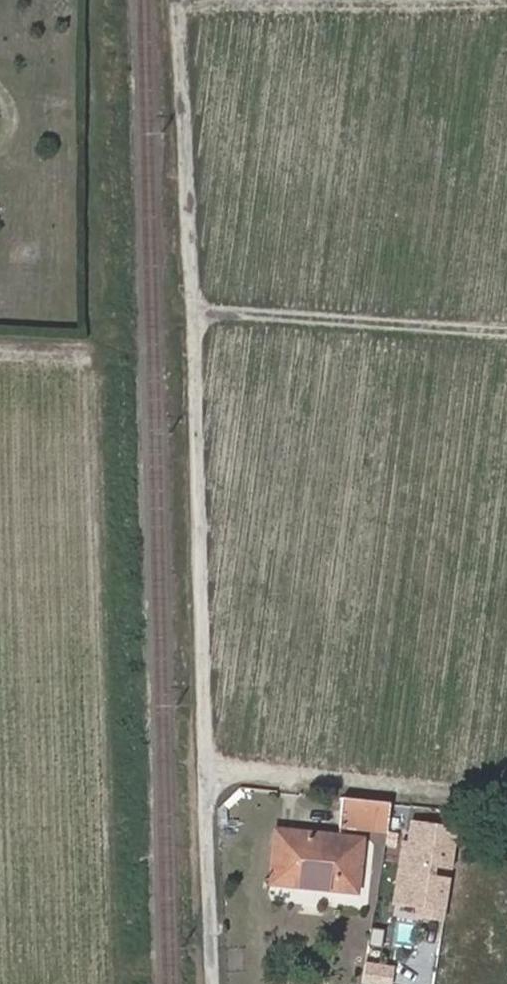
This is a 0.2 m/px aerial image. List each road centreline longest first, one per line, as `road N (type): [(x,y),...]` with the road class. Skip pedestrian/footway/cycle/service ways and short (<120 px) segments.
road 1 (track): [(212,983),(196,347),(178,0)]
road 2 (track): [(194,312),(506,334)]

